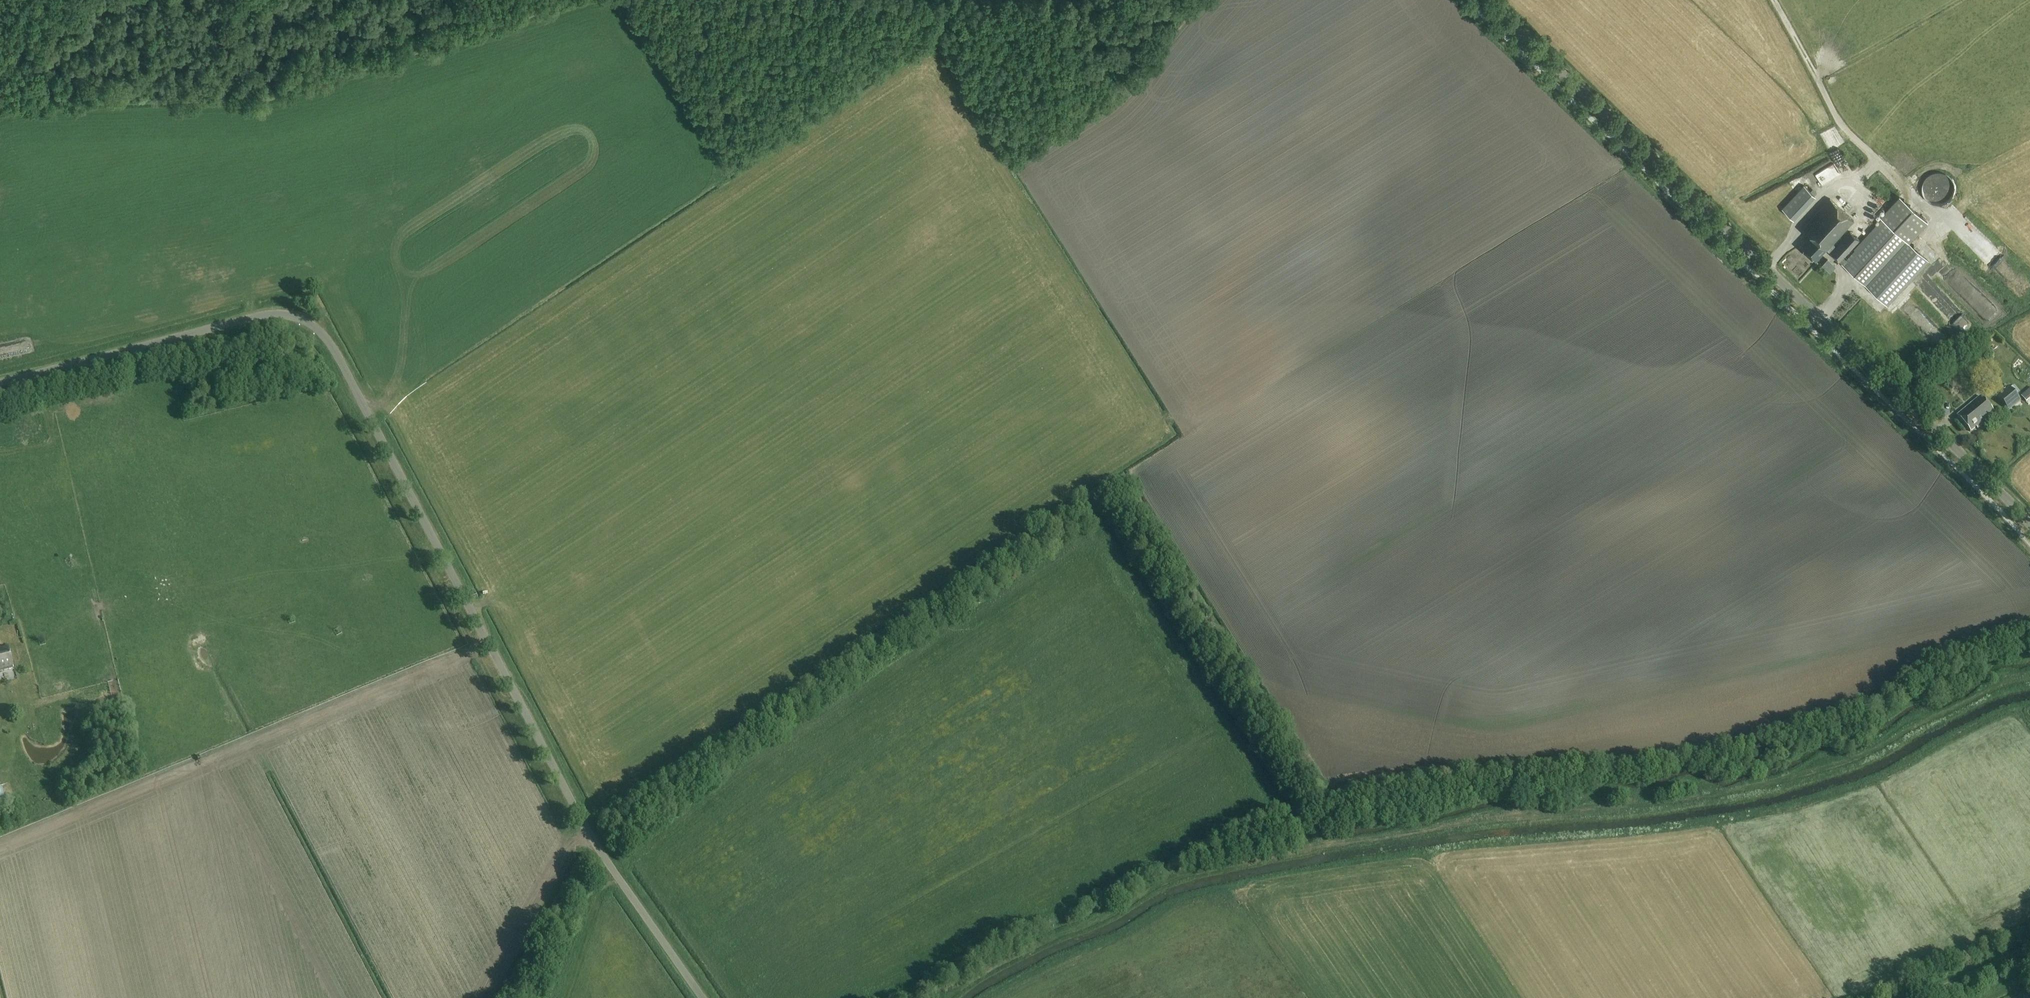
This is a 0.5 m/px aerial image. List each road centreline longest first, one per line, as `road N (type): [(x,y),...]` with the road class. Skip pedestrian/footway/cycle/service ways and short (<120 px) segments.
road 1 (unclassified): [(703,997),(593,839),(318,329),(288,314),(259,317),(0,381)]
road 2 (tertiary): [(1485,0),(2029,524)]
road 3 (track): [(1917,997),(2029,948)]

